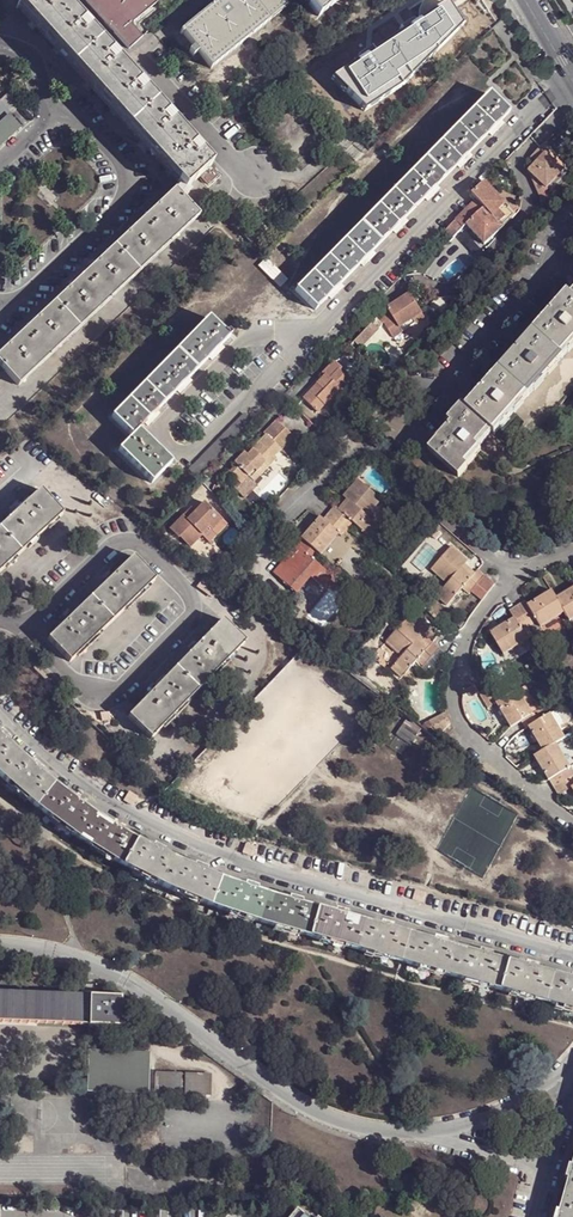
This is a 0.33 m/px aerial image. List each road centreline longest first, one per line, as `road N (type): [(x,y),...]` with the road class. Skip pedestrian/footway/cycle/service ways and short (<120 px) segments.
road 1 (residential): [(572,958),(197,848),(50,761),(0,709)]
road 2 (residential): [(0,946),(101,966),(147,988),(331,1119),(385,1130),(467,1125)]
road 3 (residential): [(467,1125),(515,1108),(572,1064)]

